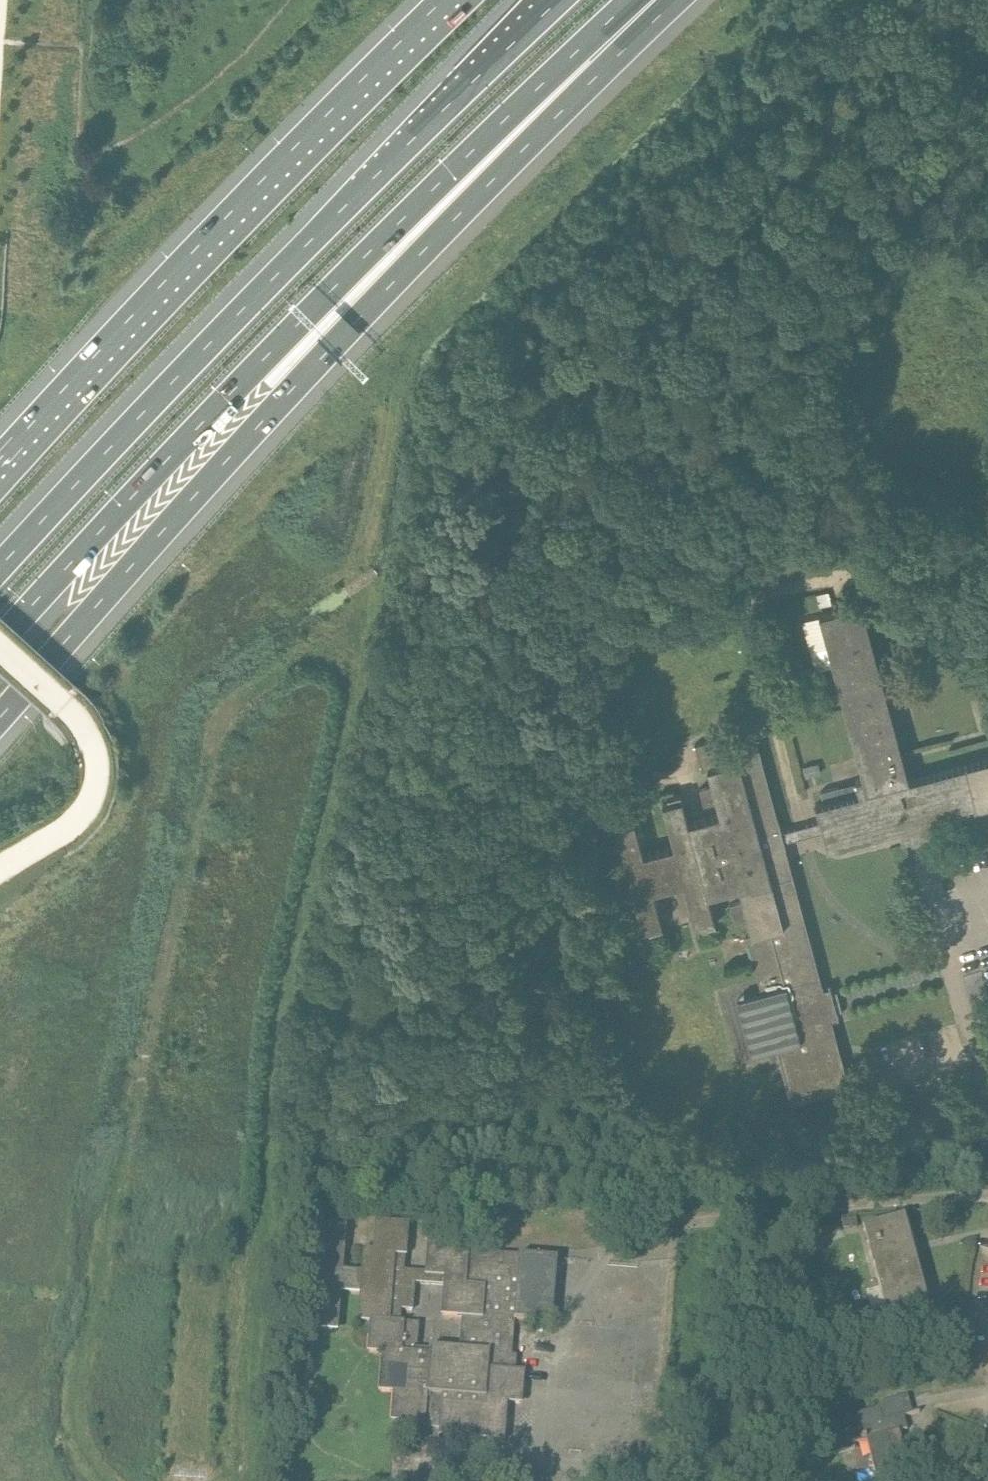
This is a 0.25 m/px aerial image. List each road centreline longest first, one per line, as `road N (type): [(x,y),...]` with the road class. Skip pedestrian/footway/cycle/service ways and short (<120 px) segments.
road 1 (trunk): [(0,718),(659,0)]
road 2 (motorway): [(0,645),(285,336),(440,184),(647,0)]
road 3 (motorway): [(556,0),(282,270),(0,567)]
road 4 (trunk): [(449,0),(0,471)]

